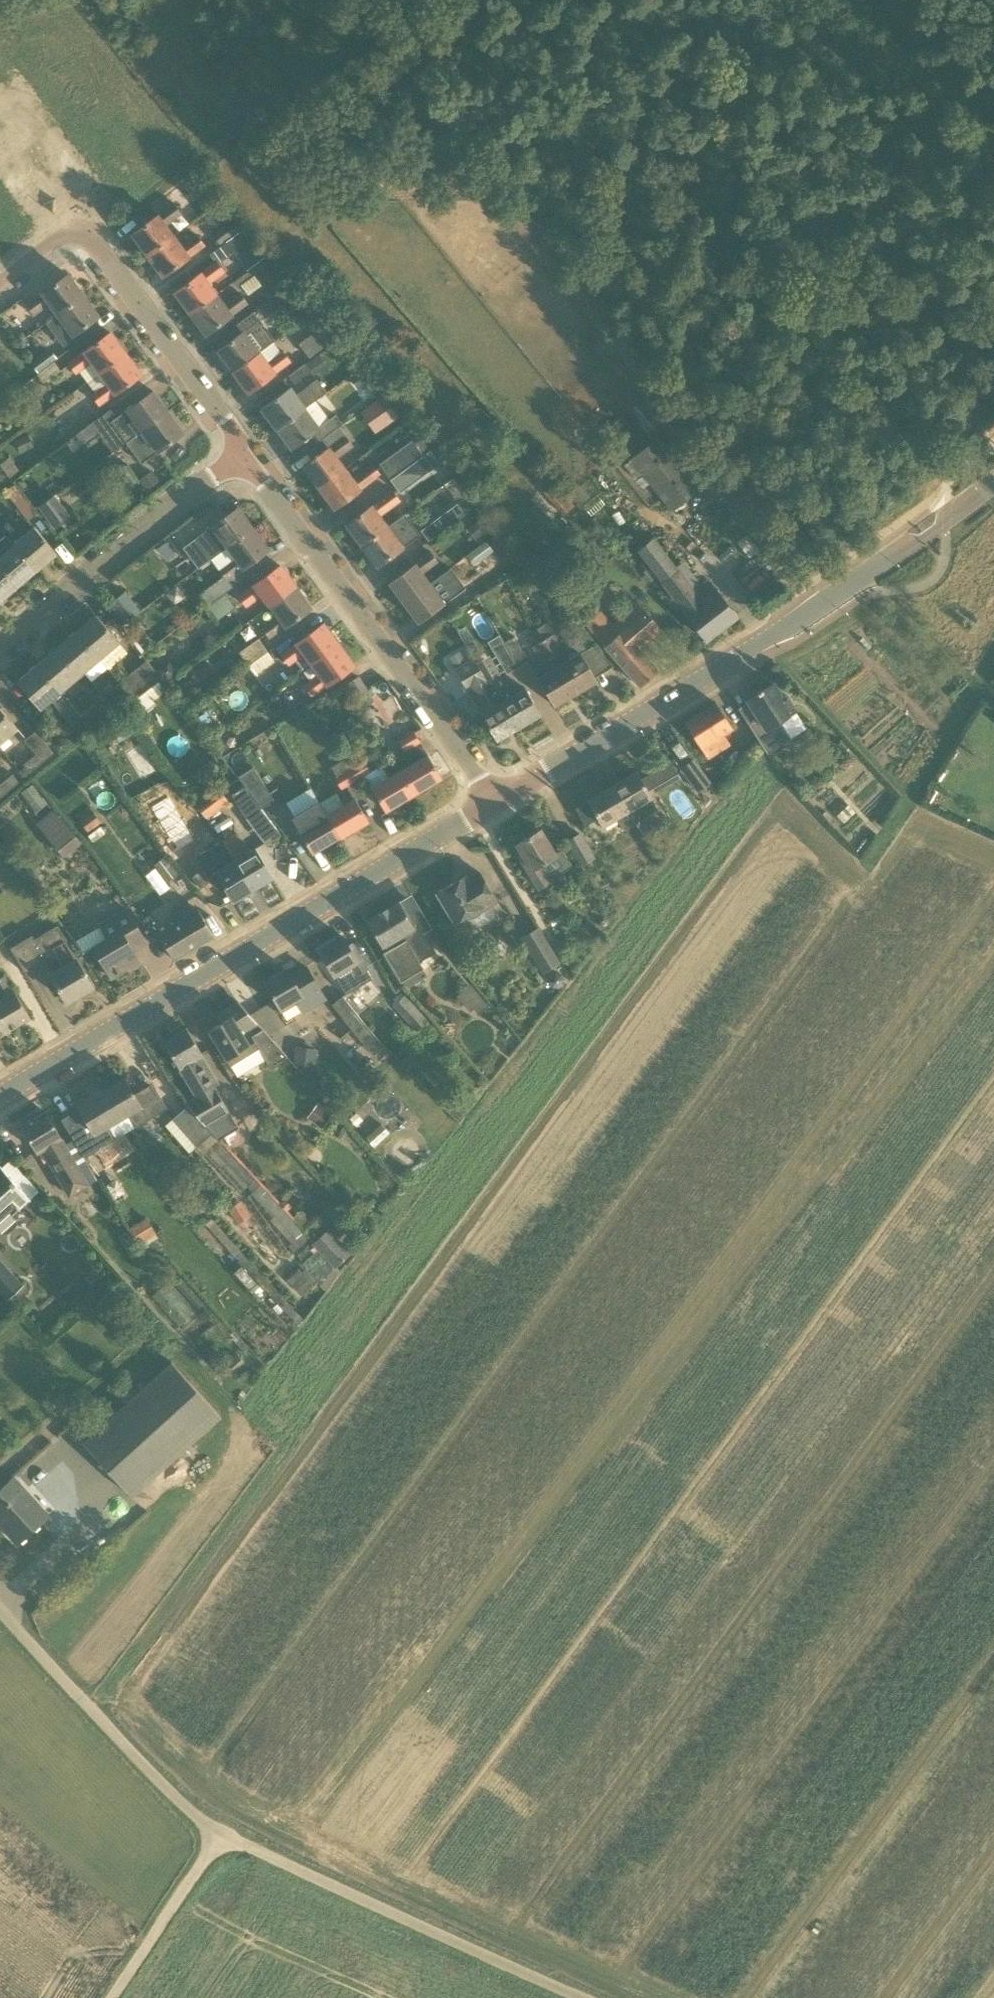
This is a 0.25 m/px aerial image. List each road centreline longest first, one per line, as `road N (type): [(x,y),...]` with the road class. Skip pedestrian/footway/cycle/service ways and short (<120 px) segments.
road 1 (tertiary): [(0,1096),(497,794)]
road 2 (tertiary): [(949,516),(734,660),(497,794)]
road 3 (residential): [(497,794),(250,432)]
road 4 (track): [(103,248),(416,0)]
road 5 (unclassified): [(585,1997),(223,1834)]
road 6 (residential): [(0,644),(131,544),(250,432)]
road 7 (unclassified): [(223,1834),(135,1758),(0,1614)]
road 8 (residential): [(250,432),(82,223)]
road 9 (unclassified): [(223,1834),(115,1997)]
road 10 (track): [(993,145),(878,0)]
road 11 (residential): [(0,108),(82,223)]

